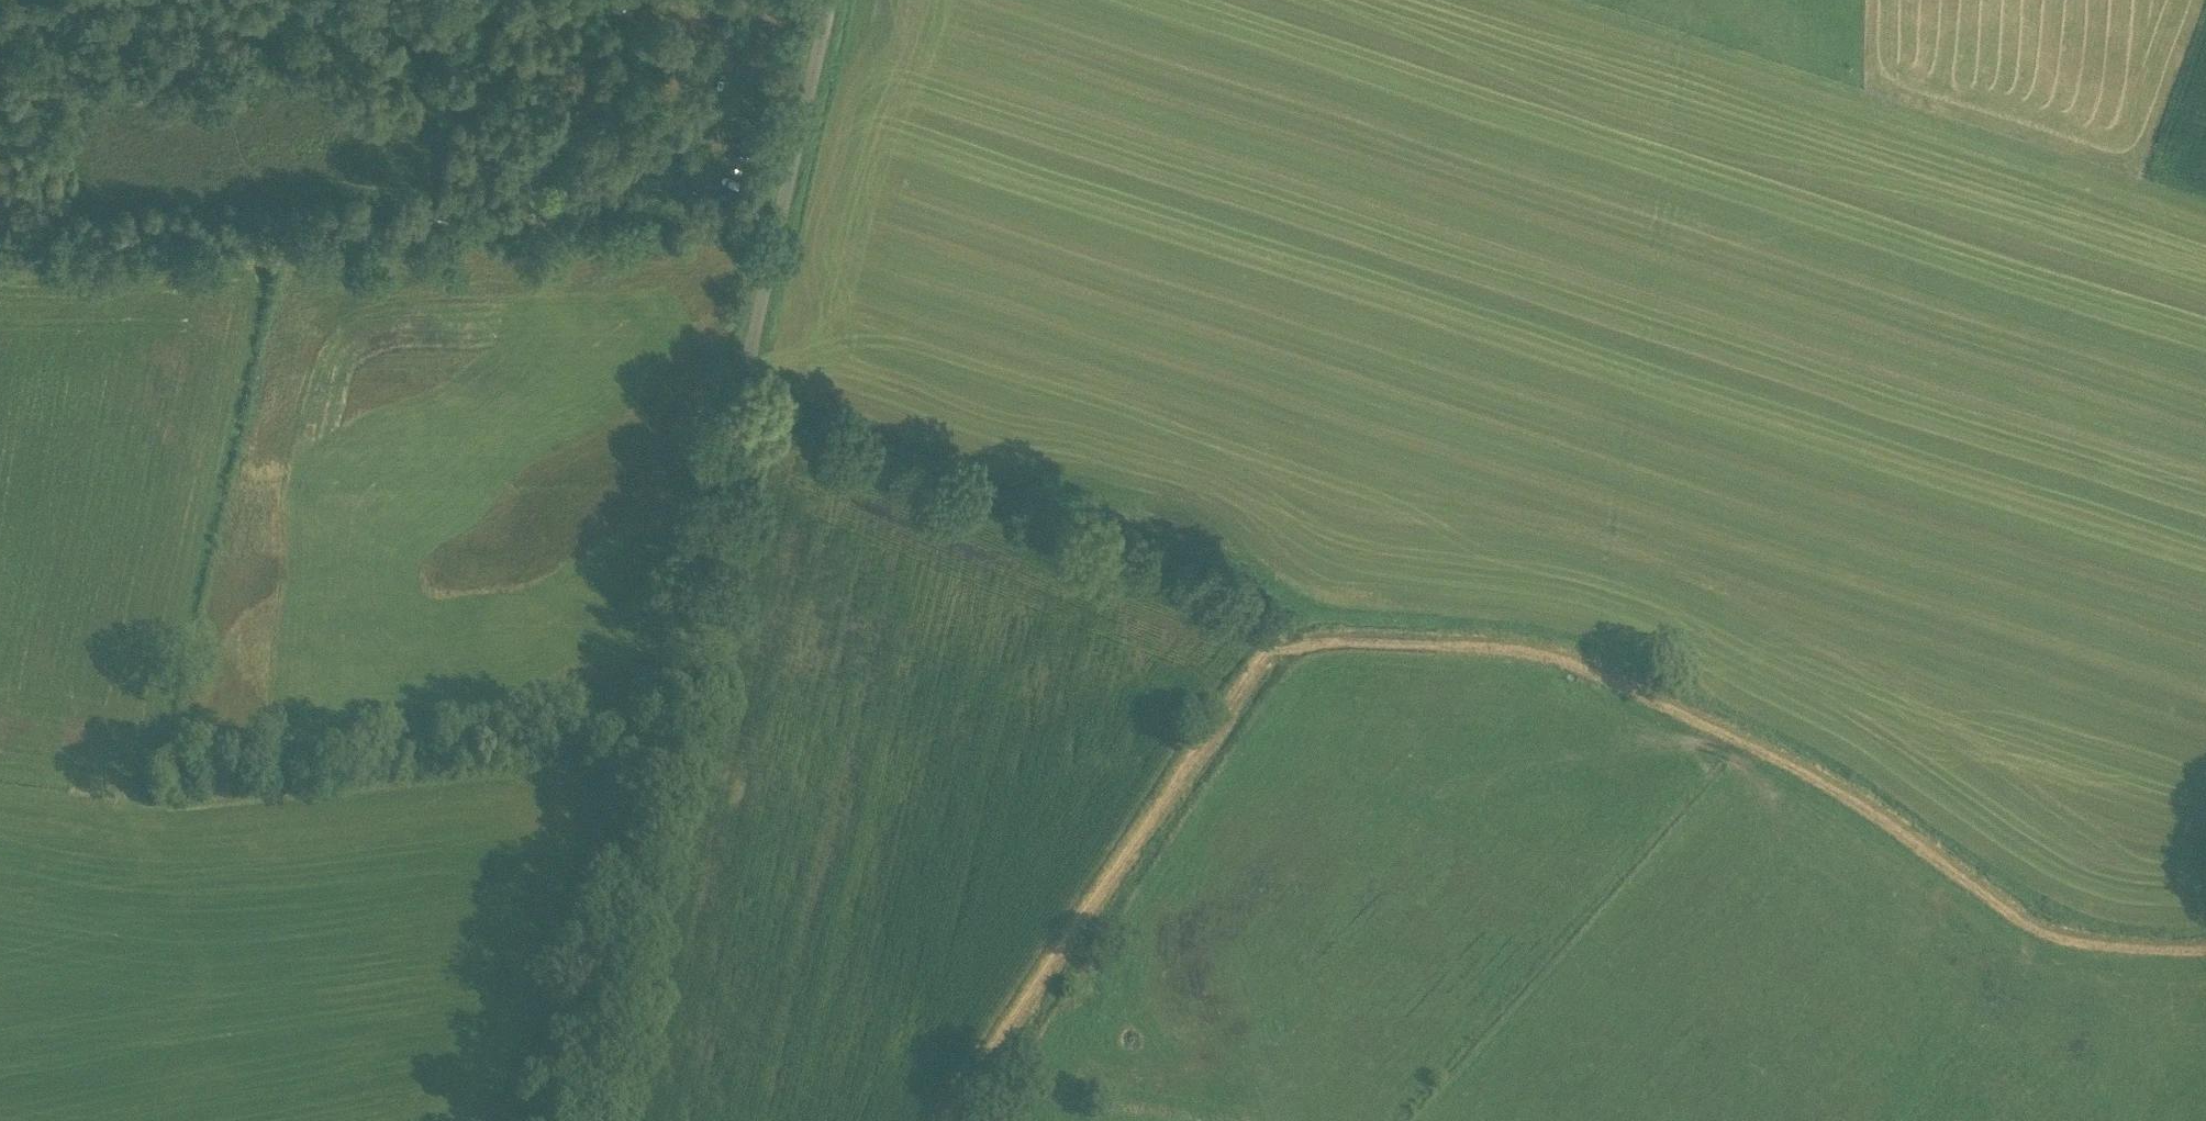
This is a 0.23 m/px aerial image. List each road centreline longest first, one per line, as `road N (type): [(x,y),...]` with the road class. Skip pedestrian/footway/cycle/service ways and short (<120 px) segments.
road 1 (track): [(2205,956),(2079,944),(1984,894),(1803,768),(1573,653),(1273,641),(949,1120)]
road 2 (unclassified): [(576,1120),(830,0)]
road 3 (track): [(0,5),(154,2),(316,14),(602,80),(753,97)]

